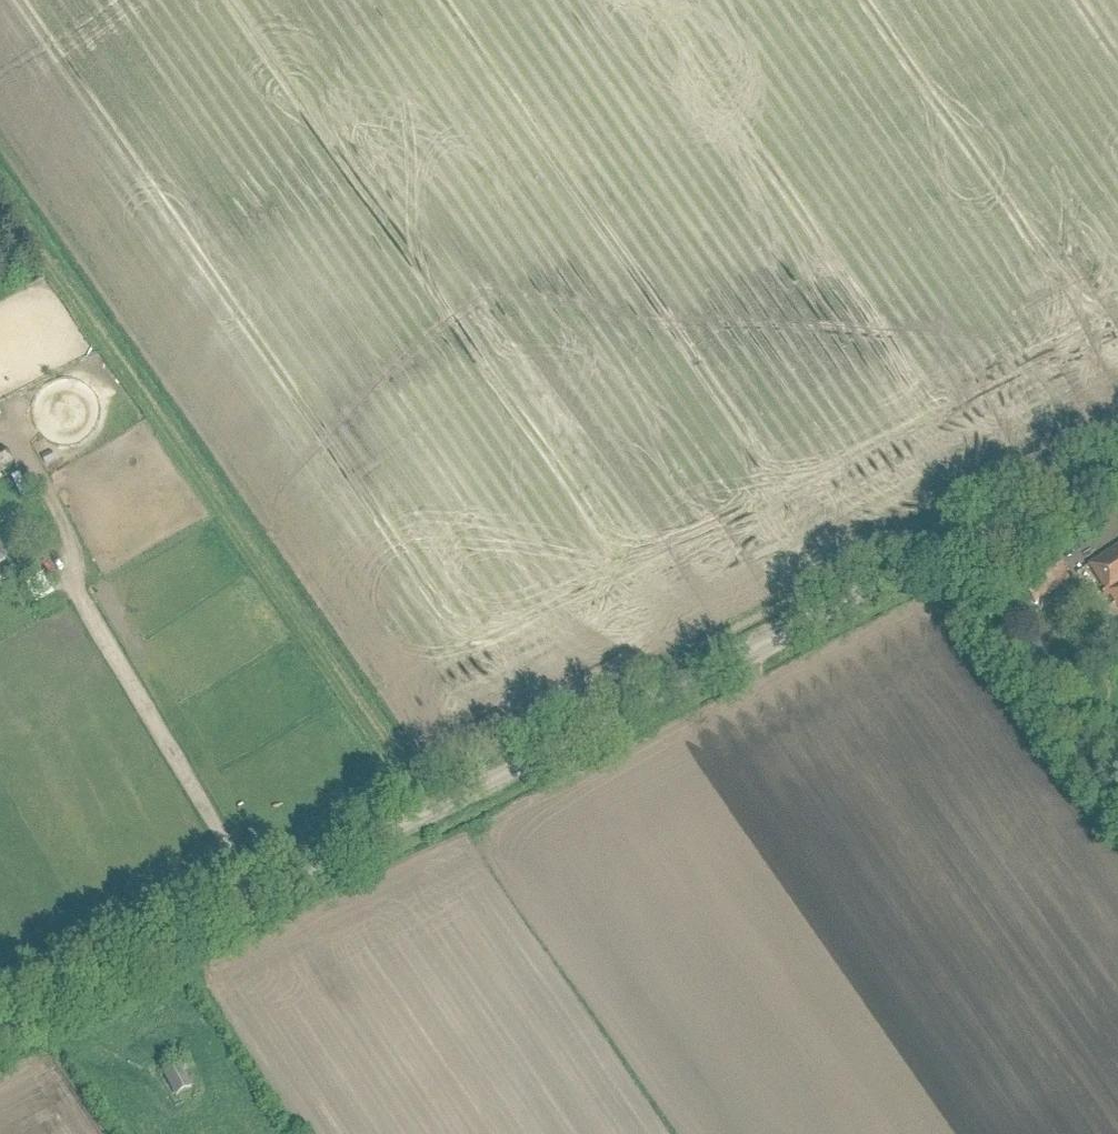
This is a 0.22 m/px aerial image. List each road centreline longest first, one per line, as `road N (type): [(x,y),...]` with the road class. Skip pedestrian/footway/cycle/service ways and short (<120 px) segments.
road 1 (unclassified): [(0,1037),(1117,467)]

